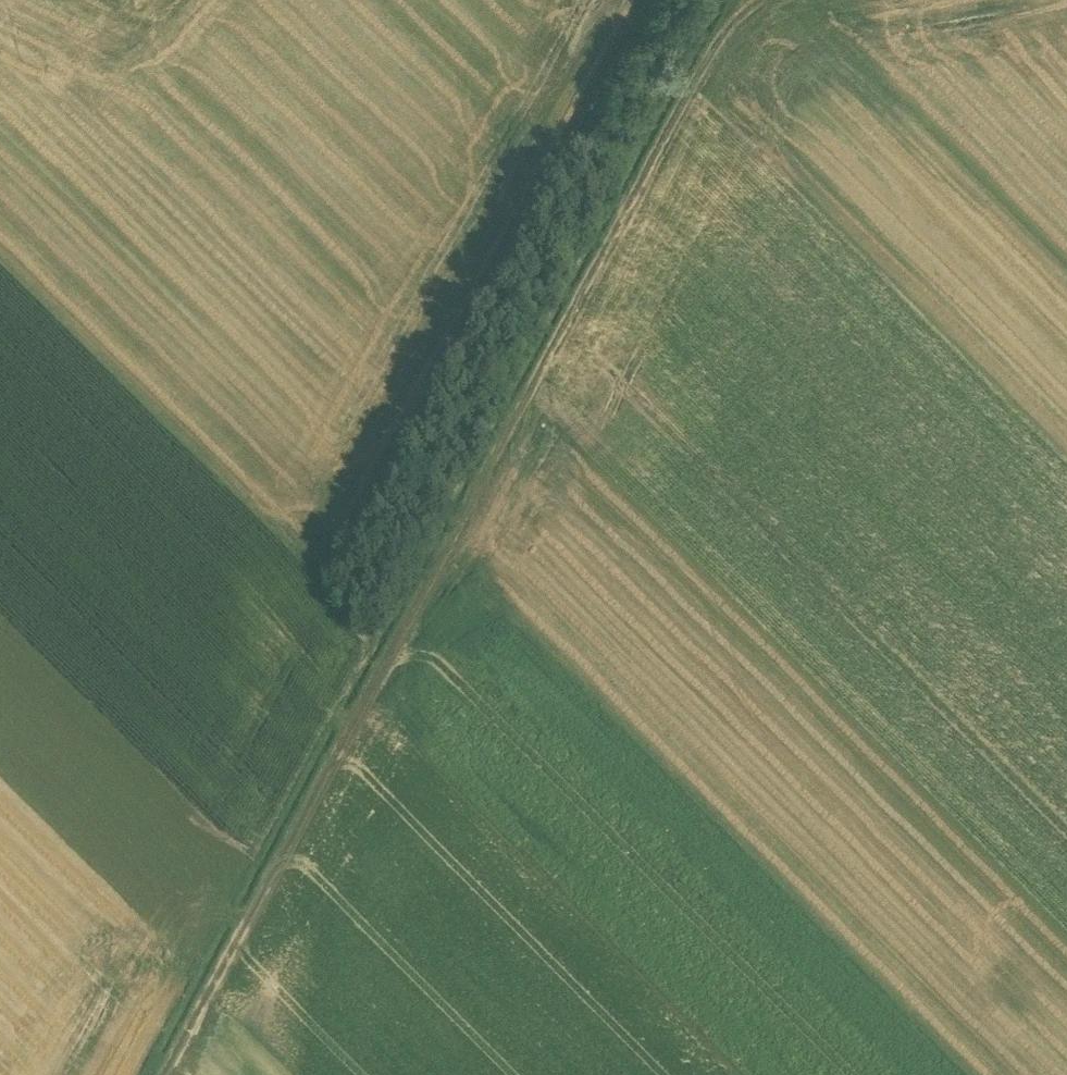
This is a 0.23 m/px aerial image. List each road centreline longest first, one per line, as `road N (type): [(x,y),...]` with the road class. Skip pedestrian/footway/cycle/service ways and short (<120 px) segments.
road 1 (track): [(758,0),(732,20),(698,76),(164,1074)]

